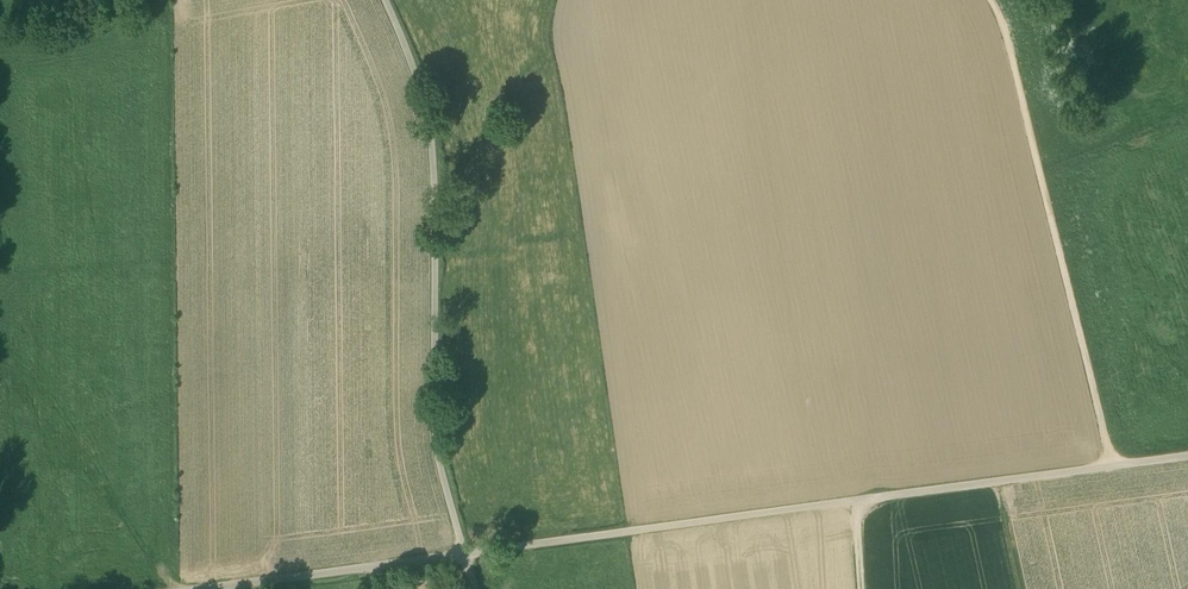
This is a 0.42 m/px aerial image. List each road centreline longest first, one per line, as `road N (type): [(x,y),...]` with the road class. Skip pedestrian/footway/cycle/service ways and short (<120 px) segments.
road 1 (residential): [(463,554),(1187,457)]
road 2 (residential): [(386,0),(431,141),(436,444),(463,554)]
road 3 (track): [(1116,466),(1002,19),(989,0)]
road 4 (residential): [(201,588),(463,554)]

